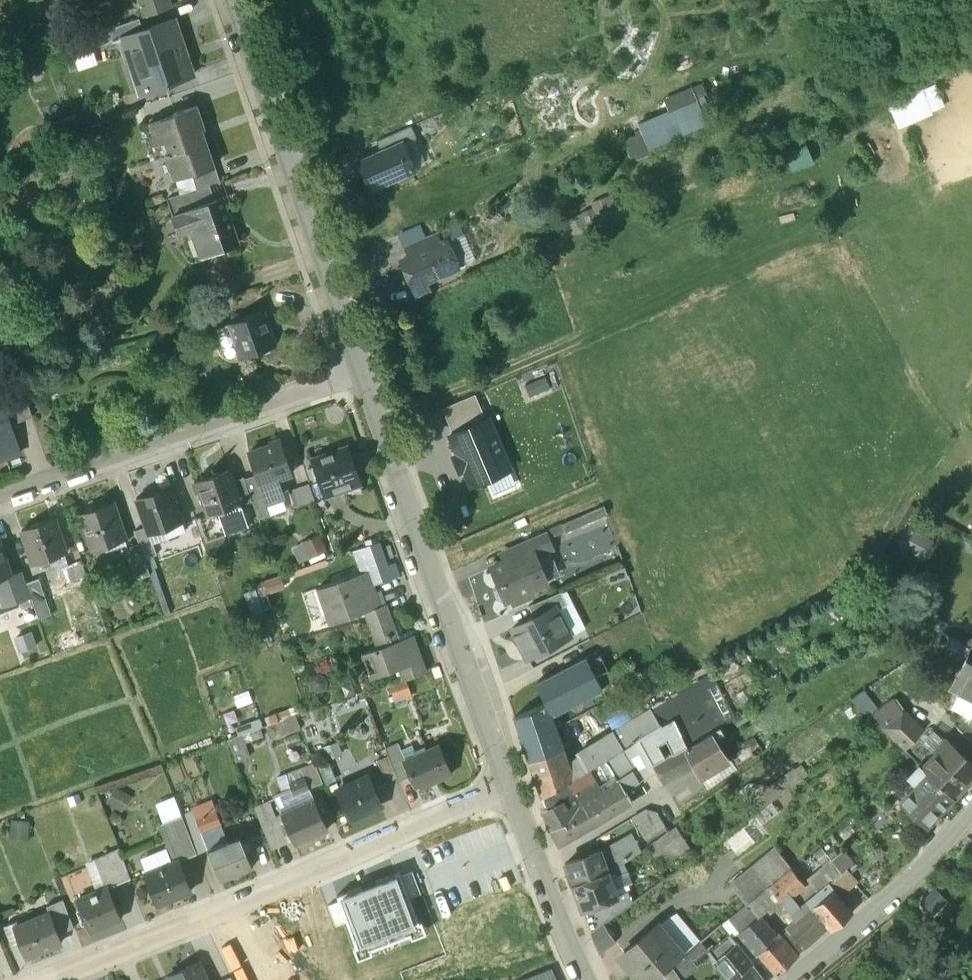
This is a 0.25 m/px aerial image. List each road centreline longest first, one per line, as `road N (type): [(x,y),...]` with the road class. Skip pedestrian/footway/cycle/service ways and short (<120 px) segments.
road 1 (residential): [(40,979),(510,787)]
road 2 (residential): [(363,369),(510,787)]
road 3 (residential): [(363,369),(242,0)]
road 4 (residential): [(363,369),(0,498)]
road 5 (residential): [(802,979),(890,904),(971,811)]
road 6 (residential): [(510,787),(587,979)]

